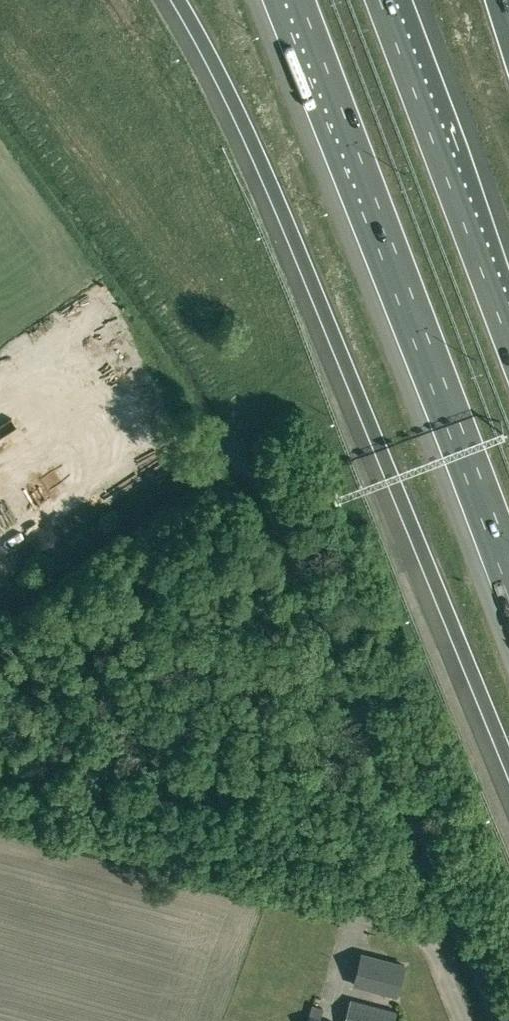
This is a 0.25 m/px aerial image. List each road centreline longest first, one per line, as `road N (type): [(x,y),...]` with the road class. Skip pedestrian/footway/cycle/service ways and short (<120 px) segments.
road 1 (motorway): [(179,0),(307,270),(508,762)]
road 2 (motorway): [(296,0),(508,574)]
road 3 (unclassified): [(462,1020),(434,951),(406,929),(0,811)]
road 4 (motorway): [(508,343),(380,0)]

